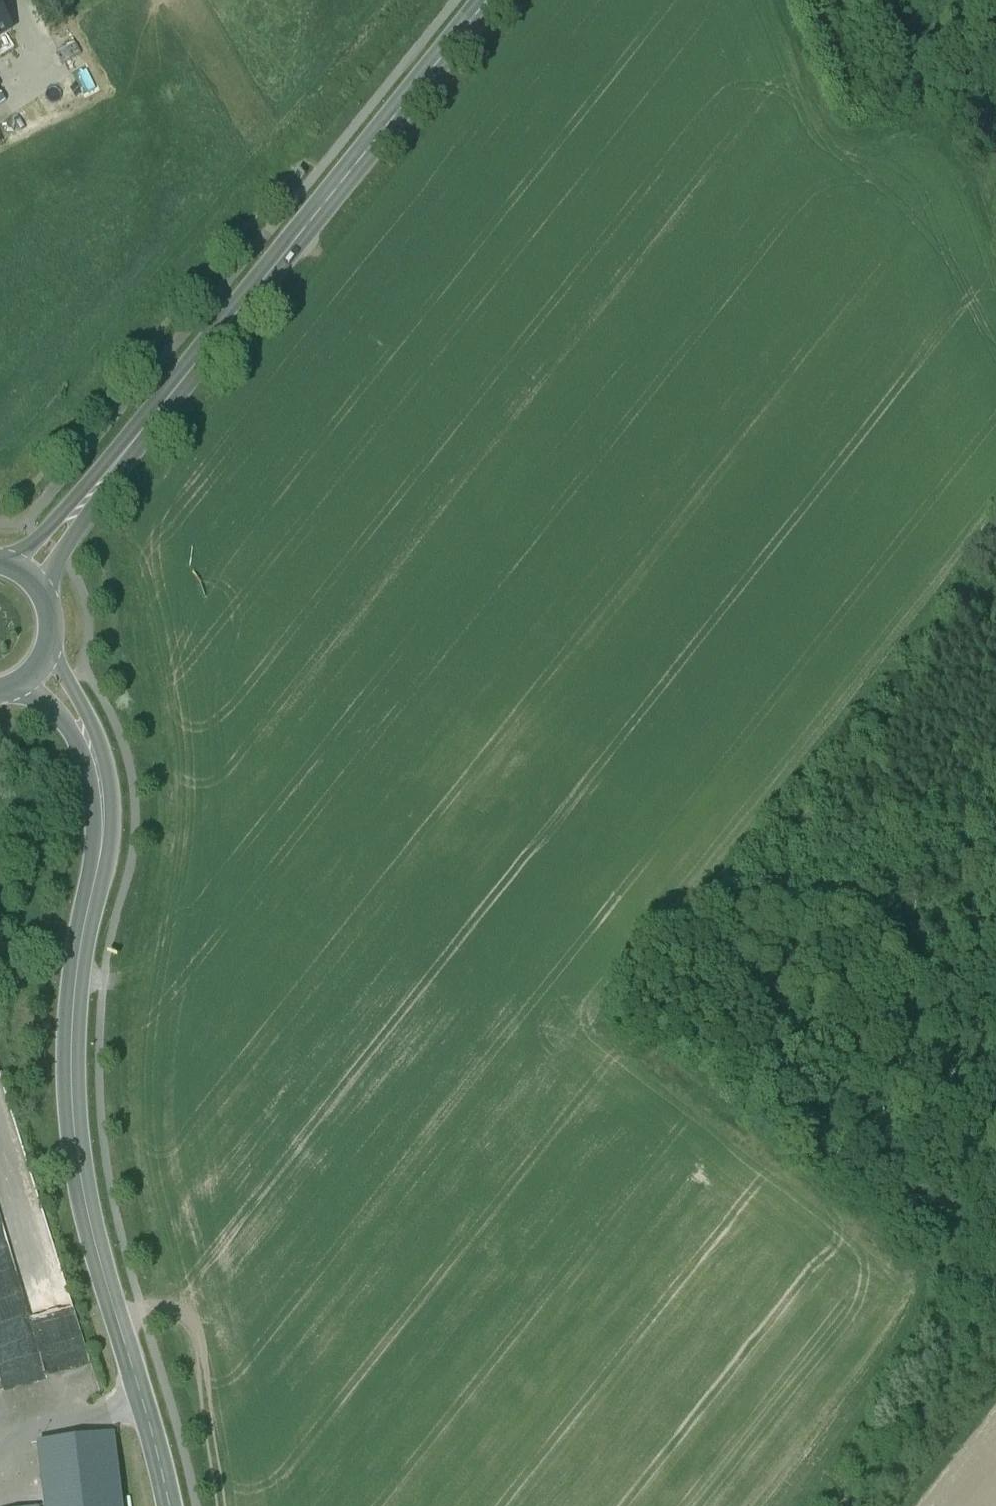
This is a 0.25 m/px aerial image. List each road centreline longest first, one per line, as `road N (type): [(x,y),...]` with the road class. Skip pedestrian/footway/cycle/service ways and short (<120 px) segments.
road 1 (secondary): [(92,750),(103,824),(74,1000),(74,1138),(95,1249),(169,1505)]
road 2 (primary): [(103,483),(489,0)]
road 3 (primary): [(103,483),(12,565)]
road 4 (primary): [(42,588),(103,483)]

